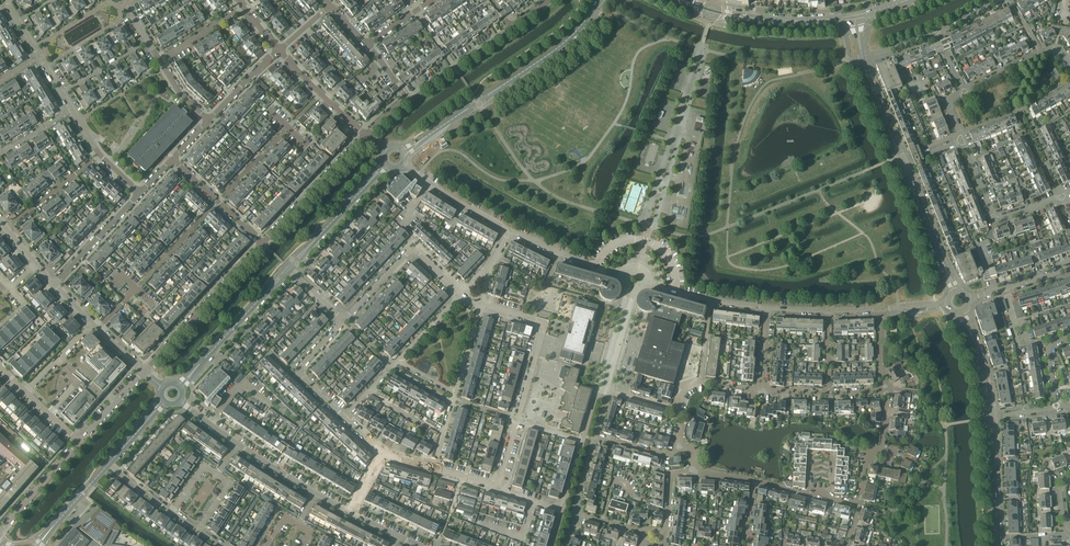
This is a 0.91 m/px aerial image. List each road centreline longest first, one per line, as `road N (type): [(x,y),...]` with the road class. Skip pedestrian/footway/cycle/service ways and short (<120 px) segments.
road 1 (residential): [(768,308),(676,292),(671,264),(645,239),(619,243),(592,269),(510,233)]
road 2 (residential): [(144,371),(262,244)]
road 3 (residential): [(480,305),(542,328),(516,421)]
road 4 (residential): [(344,321),(412,252),(461,293)]
road 5 (residential): [(1061,197),(995,218),(962,141)]
road 6 (residential): [(262,244),(366,135)]
road 7 (residential): [(345,418),(299,372),(344,321)]
road 8 (residential): [(406,98),(510,27)]
road 9 (residential): [(53,285),(140,194)]
road 10 (residential): [(71,110),(7,4)]
road 11 (residential): [(262,244),(172,159)]
road 12 (tertiary): [(509,81),(563,43),(598,2)]

